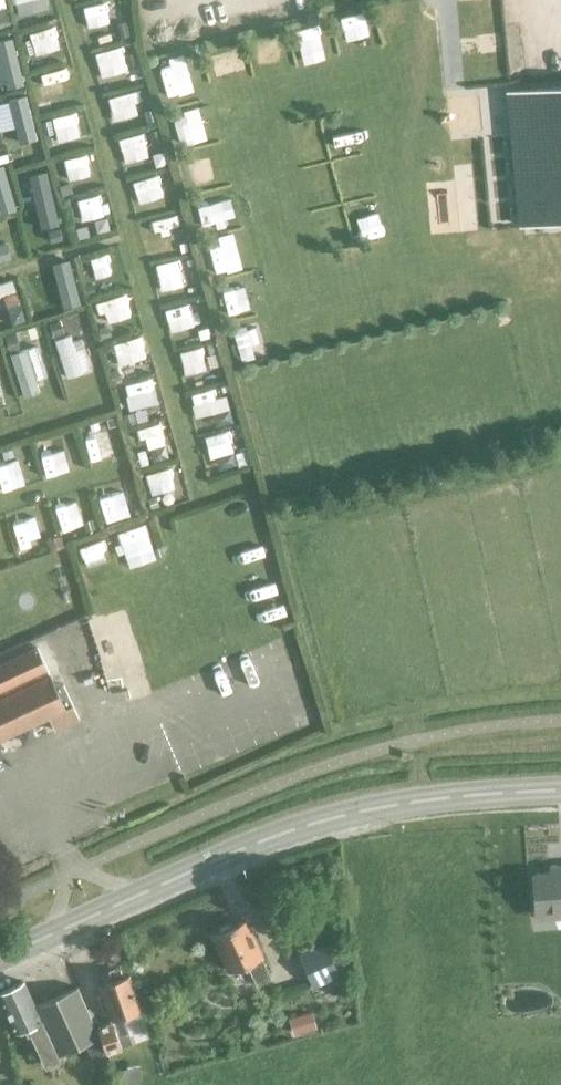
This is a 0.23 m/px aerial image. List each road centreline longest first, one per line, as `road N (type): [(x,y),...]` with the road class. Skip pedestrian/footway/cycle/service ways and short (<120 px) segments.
road 1 (secondary): [(0,961),(308,828),(439,802),(560,794)]

